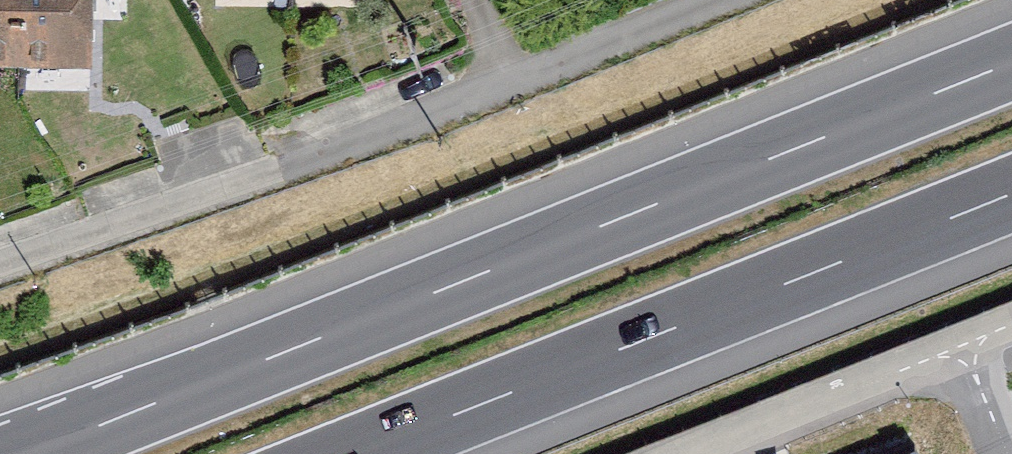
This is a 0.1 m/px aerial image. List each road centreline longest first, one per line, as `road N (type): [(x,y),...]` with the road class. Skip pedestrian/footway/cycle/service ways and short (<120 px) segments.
road 1 (motorway): [(1011,62),(26,453)]
road 2 (residential): [(0,264),(279,169),(714,0)]
road 3 (motorway): [(353,453),(1011,192)]
road 4 (residential): [(708,453),(1011,326)]

